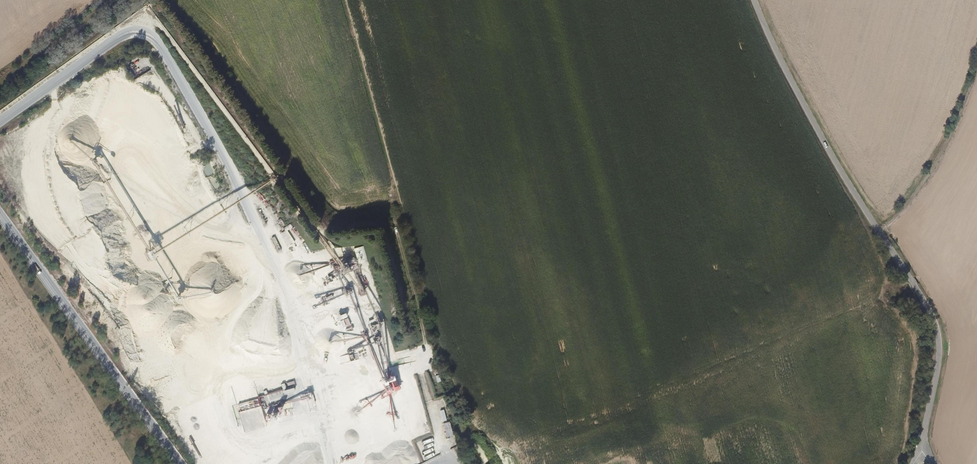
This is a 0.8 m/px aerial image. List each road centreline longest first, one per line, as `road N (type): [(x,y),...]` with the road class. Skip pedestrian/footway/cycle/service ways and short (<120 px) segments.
road 1 (unclassified): [(755,0),(833,156),(934,318),(939,362),(926,450)]
road 2 (track): [(881,234),(939,159),(976,67)]

